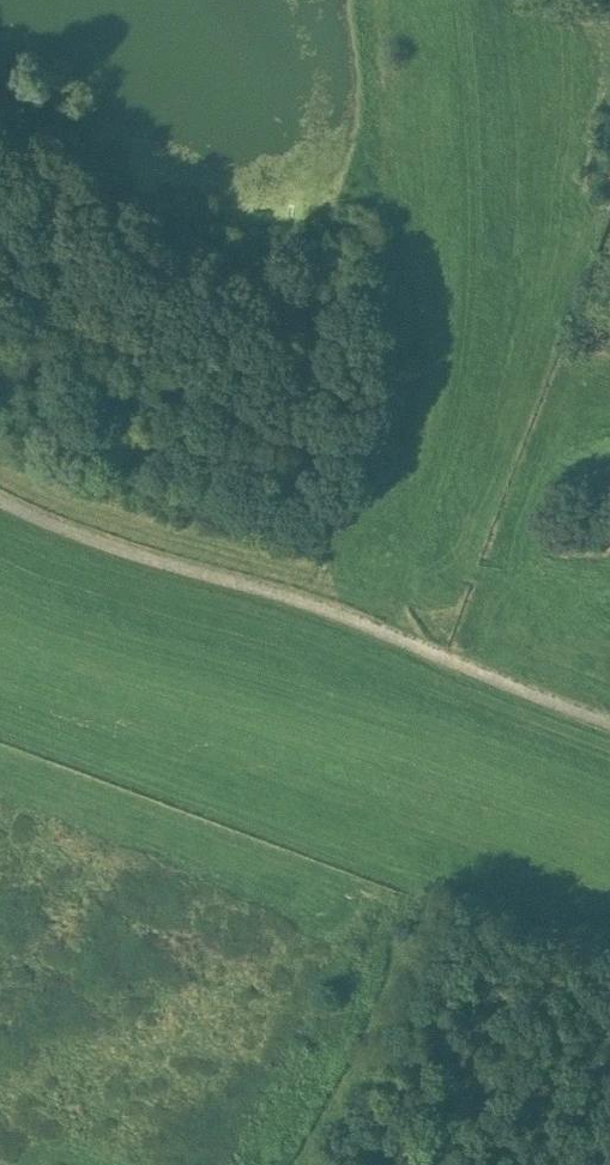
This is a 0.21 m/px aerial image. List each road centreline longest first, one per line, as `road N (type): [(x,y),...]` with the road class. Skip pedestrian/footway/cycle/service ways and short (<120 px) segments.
road 1 (track): [(0,498),(172,566),(285,596),(609,723)]

